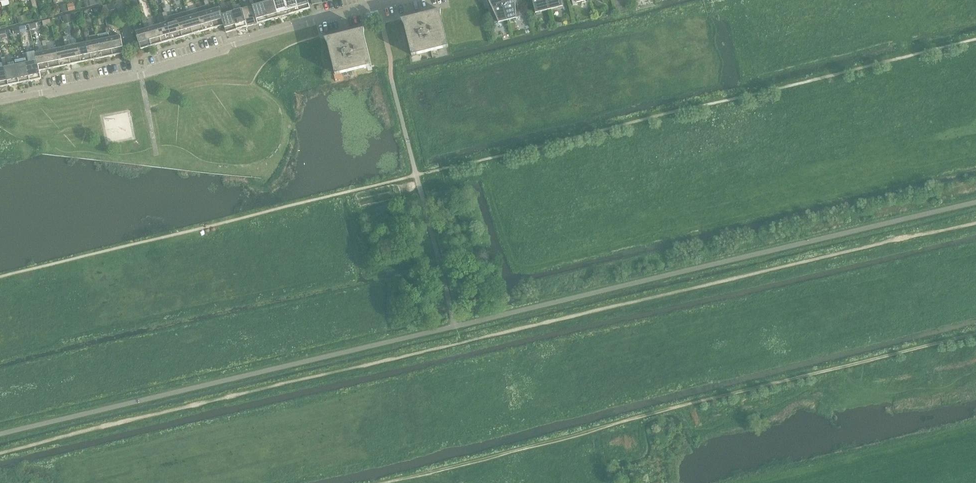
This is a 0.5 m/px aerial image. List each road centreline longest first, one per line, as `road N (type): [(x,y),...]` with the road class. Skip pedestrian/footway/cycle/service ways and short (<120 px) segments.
road 1 (residential): [(140,75),(376,3)]
road 2 (residential): [(0,100),(140,75)]

